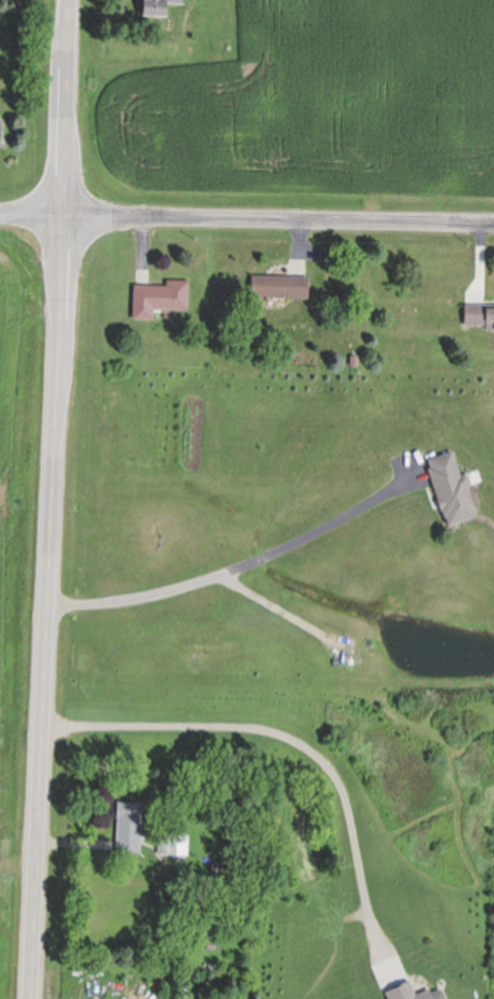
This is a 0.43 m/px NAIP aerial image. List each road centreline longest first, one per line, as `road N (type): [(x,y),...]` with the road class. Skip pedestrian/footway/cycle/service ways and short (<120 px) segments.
road 1 (secondary): [(29,998),(66,0)]
road 2 (residential): [(0,214),(493,223)]

